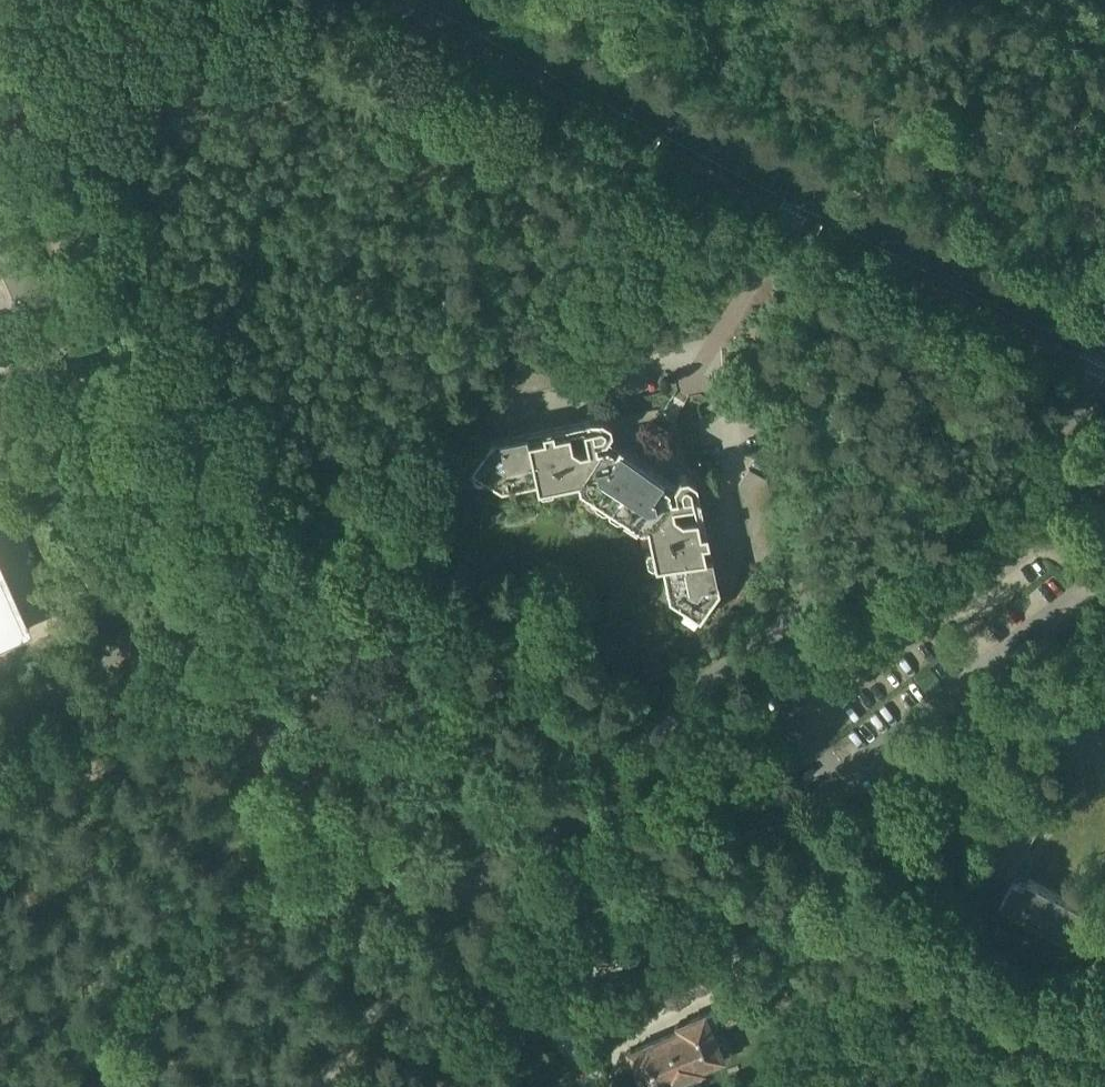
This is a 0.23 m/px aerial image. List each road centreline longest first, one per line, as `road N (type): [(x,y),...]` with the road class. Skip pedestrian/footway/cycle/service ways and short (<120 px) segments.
road 1 (unclassified): [(212,592),(314,830),(342,865),(387,882),(441,877),(513,857),(690,696),(882,539),(1065,424),(1104,372)]
road 2 (tertiary): [(1104,342),(788,185),(448,0)]
road 3 (unclassified): [(212,592),(86,316)]
road 4 (unclassified): [(0,736),(212,592)]
road 5 (track): [(86,316),(0,119)]

